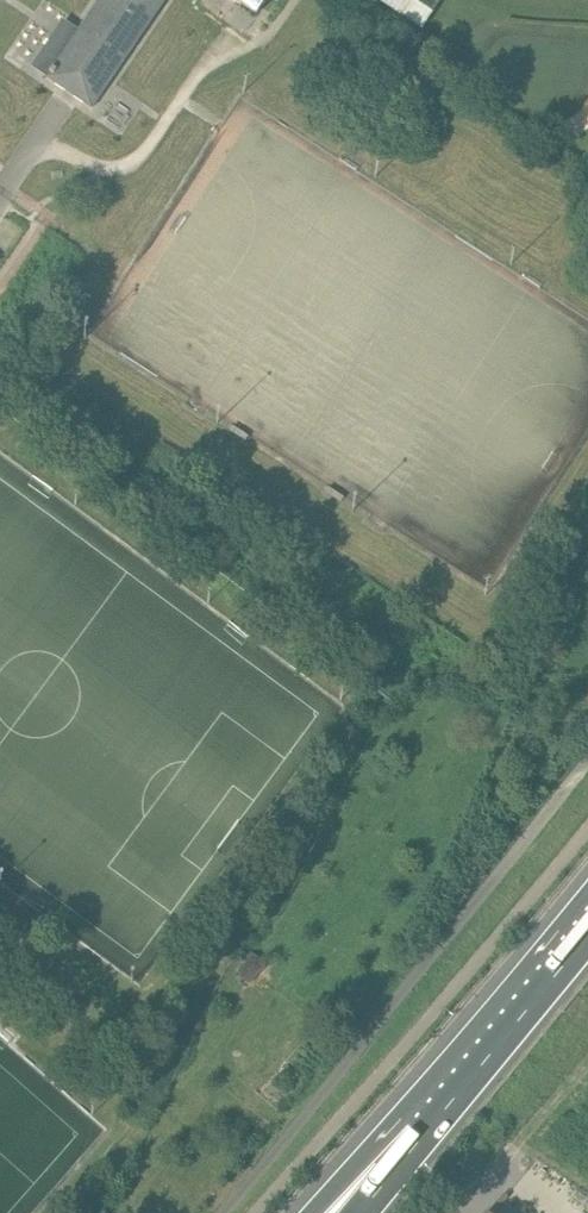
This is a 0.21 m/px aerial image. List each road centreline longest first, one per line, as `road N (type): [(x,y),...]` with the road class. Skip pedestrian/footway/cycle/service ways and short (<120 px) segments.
road 1 (residential): [(213,1212),(587,753)]
road 2 (motorway): [(587,934),(422,1136)]

